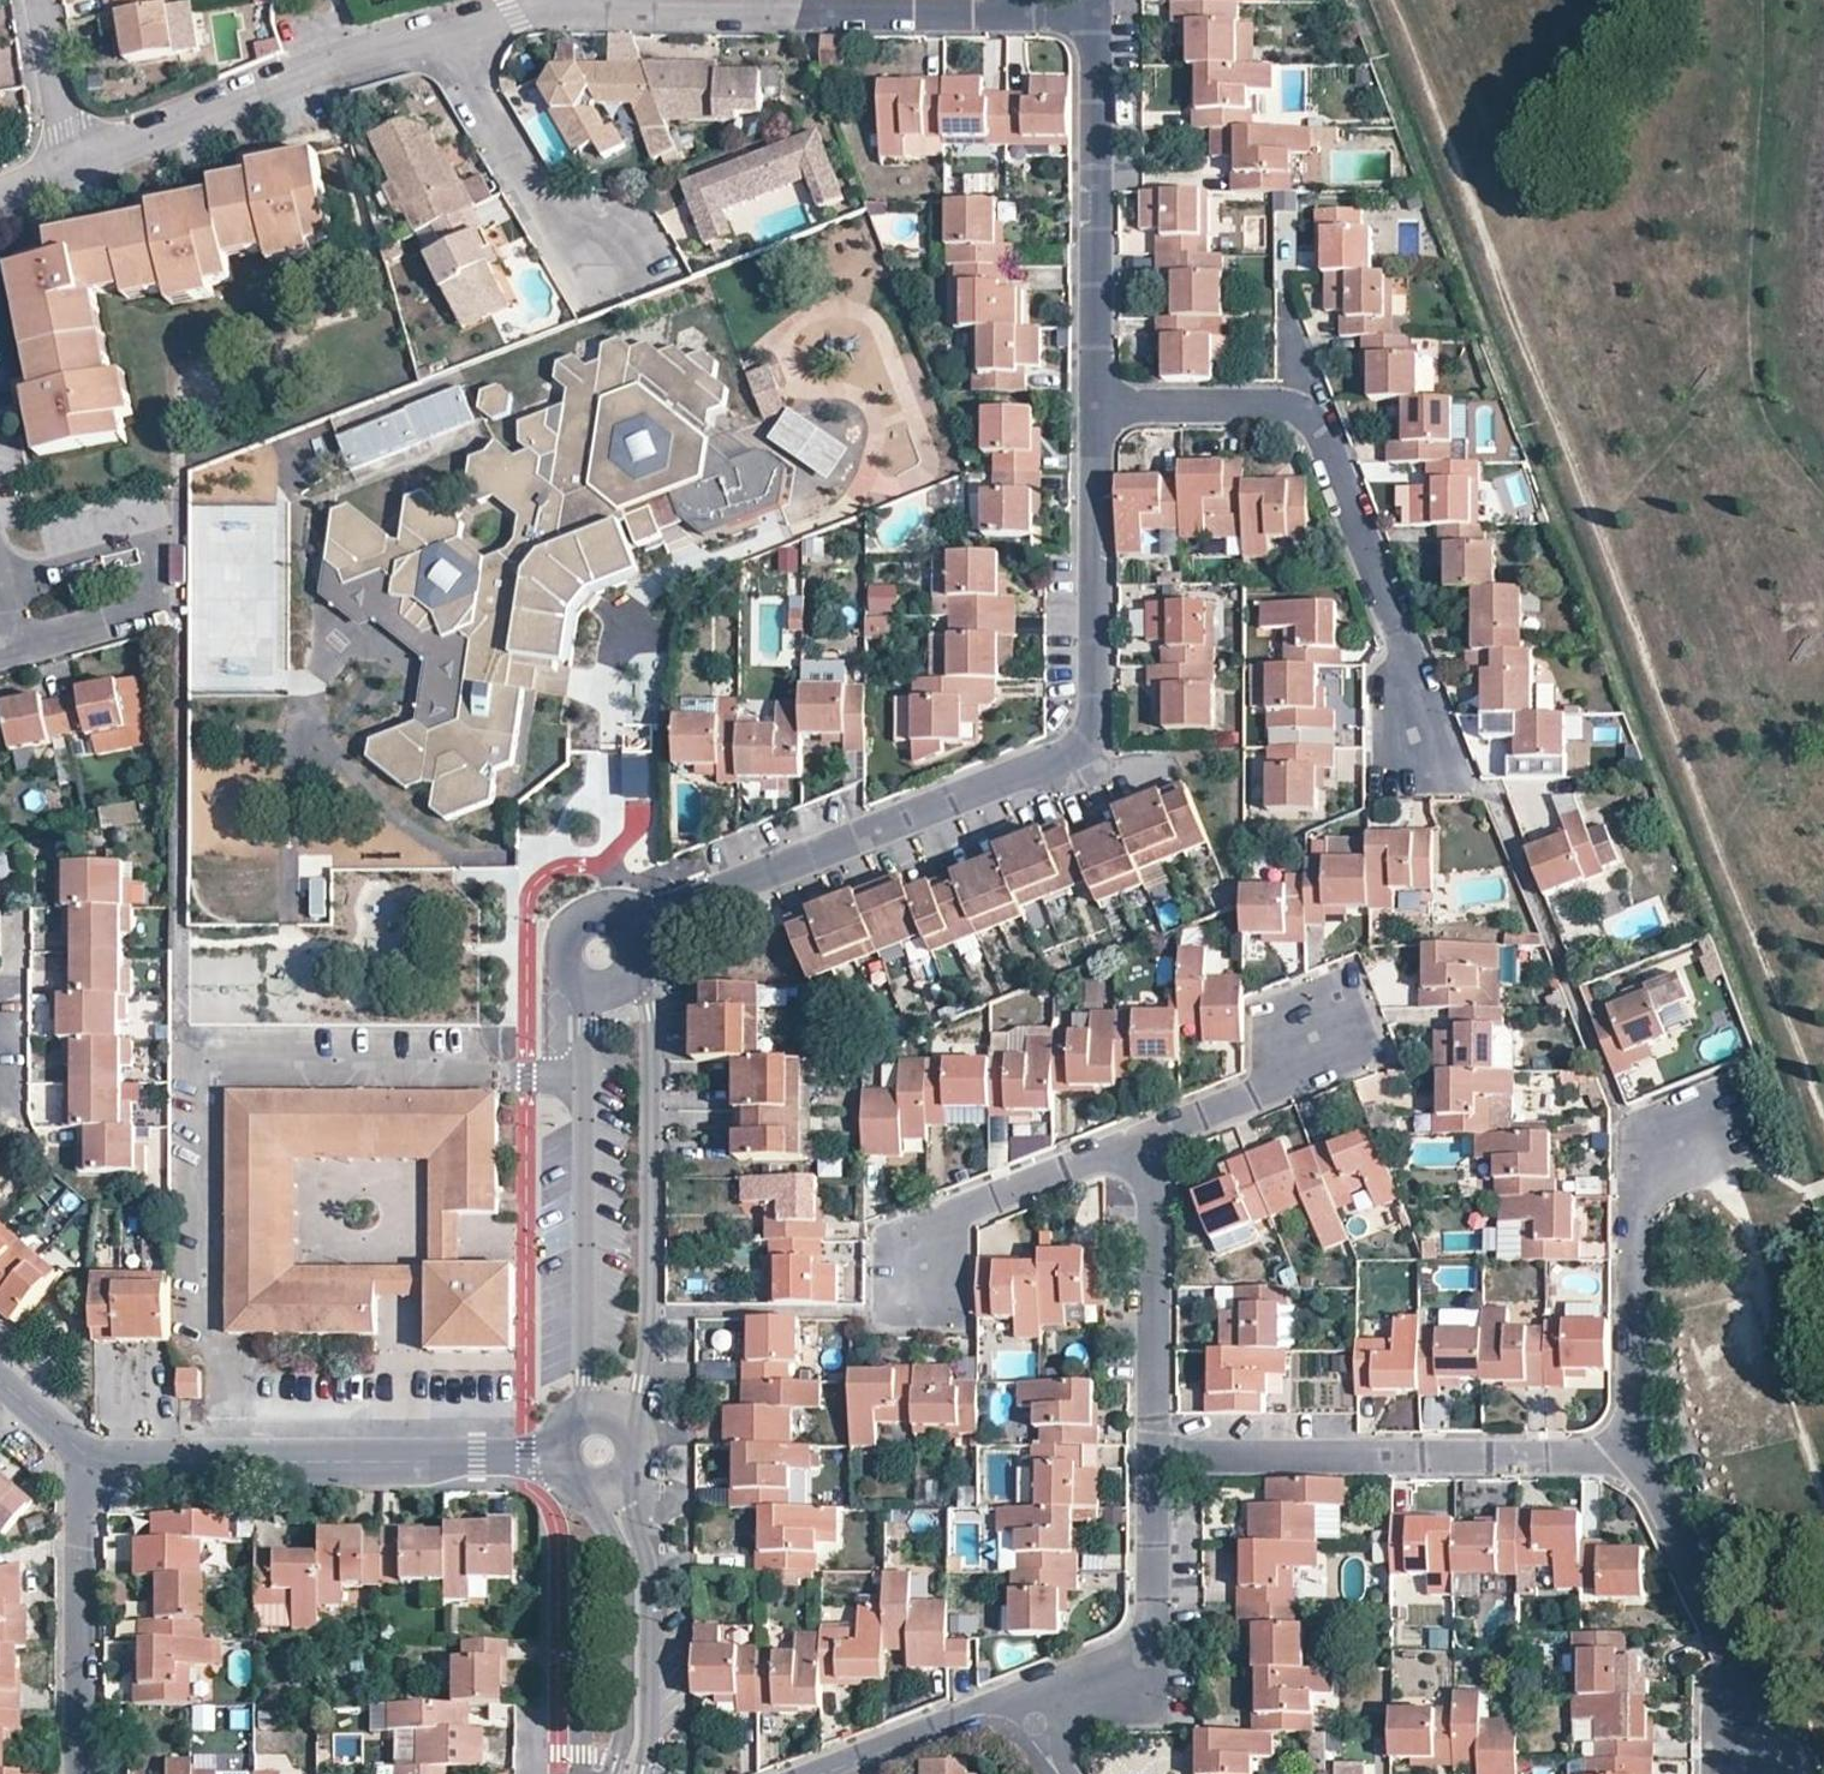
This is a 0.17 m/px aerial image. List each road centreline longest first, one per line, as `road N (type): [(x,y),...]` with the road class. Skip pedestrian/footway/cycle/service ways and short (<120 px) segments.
road 1 (residential): [(1097,403),(1090,740),(629,927)]
road 2 (residential): [(1098,13),(559,4)]
road 3 (residential): [(87,1457),(563,1458)]
road 4 (residential): [(1627,1451),(1154,1455)]
road 5 (residential): [(630,1434),(651,1358),(653,1013),(632,971)]
road 6 (residential): [(587,985),(585,1419)]
road 7 (residential): [(457,28),(385,46),(83,165)]
road 8 (residential): [(1098,13),(1097,403)]
road 9 (residential): [(3,649),(147,616),(147,546),(0,581)]
road 10 (residential): [(1413,739),(1404,654),(1323,433),(1296,405)]
road 11 (residential): [(1688,1135),(1632,1161),(1627,1451)]
road 12 (residential): [(1154,1455),(1154,1643),(1035,1725)]
road 13 (residential): [(1153,1135),(1154,1455)]
road 14 (residential): [(87,1457),(80,1502),(86,1773)]
road 15 (residential): [(1627,1451),(1737,1660),(1741,1736)]
road 16 (residential): [(643,1773),(653,1586),(626,1477)]
road 17 (residential): [(916,1271),(918,1225),(1153,1135)]
road 18 (residential): [(590,1488),(629,1584),(630,1717),(614,1773)]
road 19 (residential): [(457,28),(480,91),(540,195),(607,256)]
road 20 (residential): [(1035,1725),(982,1710),(812,1773)]
road 21 (residential): [(1296,405),(1097,403)]
road 22 (residential): [(1153,1135),(1303,1069),(1306,1036)]
road 23 (residential): [(45,0),(66,129),(83,165)]
road 24 (residential): [(621,621),(613,784)]
road 25 (residential): [(629,927),(599,915),(569,932),(564,957),(587,985)]

